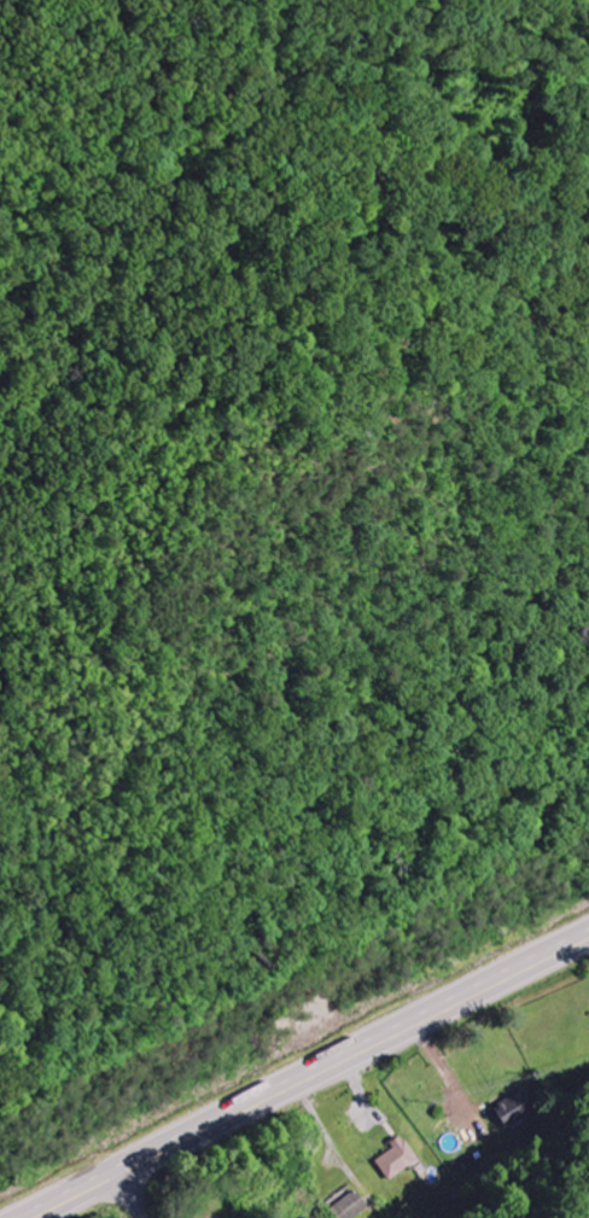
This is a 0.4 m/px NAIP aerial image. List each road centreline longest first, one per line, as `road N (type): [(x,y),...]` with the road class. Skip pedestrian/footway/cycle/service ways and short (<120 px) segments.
road 1 (trunk): [(588,938),(33,1217)]

